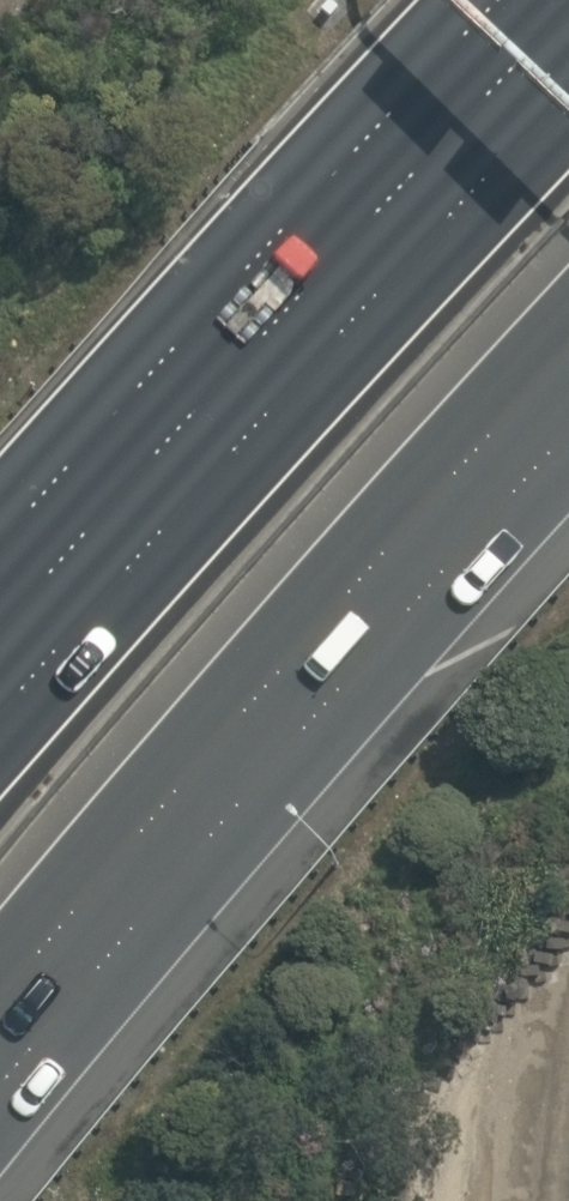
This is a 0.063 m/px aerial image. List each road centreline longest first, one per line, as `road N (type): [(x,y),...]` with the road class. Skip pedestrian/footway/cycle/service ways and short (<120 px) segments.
road 1 (motorway): [(568,354),(206,757),(0,1006)]
road 2 (motorway): [(0,722),(568,100)]

